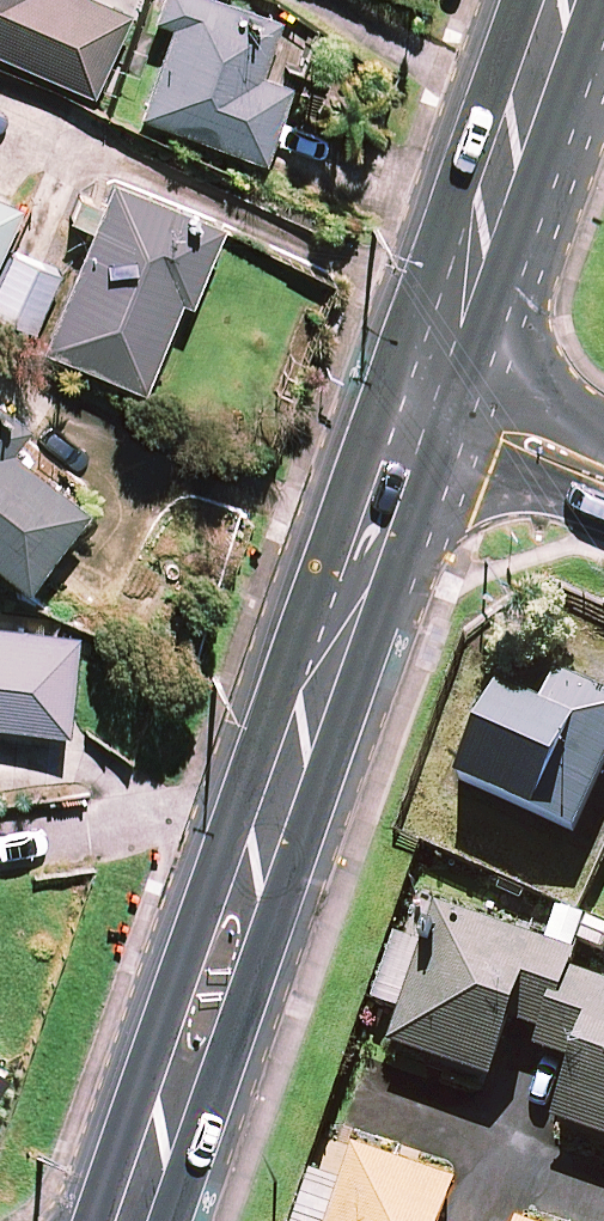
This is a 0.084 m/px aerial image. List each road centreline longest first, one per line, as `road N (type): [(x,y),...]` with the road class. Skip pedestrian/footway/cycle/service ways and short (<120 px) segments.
road 1 (secondary): [(436,406),(368,596),(317,693),(135,1220)]
road 2 (secondary): [(563,0),(486,222),(436,406)]
road 3 (residential): [(378,1101),(603,1182)]
road 4 (tertiary): [(436,406),(603,480)]

